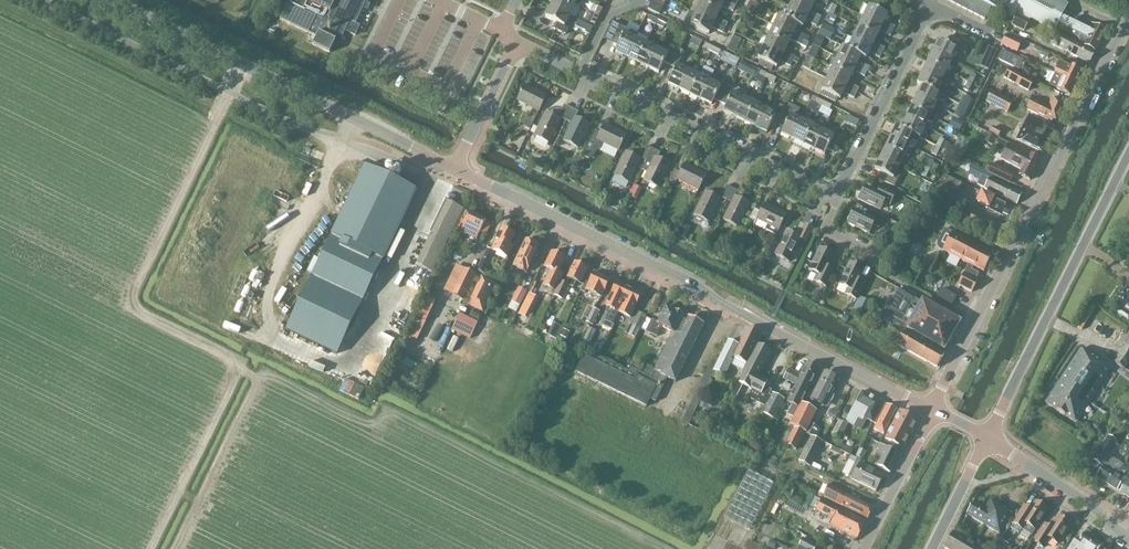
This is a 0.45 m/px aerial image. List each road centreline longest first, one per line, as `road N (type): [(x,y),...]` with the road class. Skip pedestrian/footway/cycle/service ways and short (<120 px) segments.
road 1 (tertiary): [(931,410),(702,287),(455,168)]
road 2 (residential): [(931,410),(1128,15)]
road 3 (tertiary): [(455,168),(112,0)]
road 4 (residential): [(830,191),(515,44)]
road 5 (tertiary): [(987,438),(1128,152)]
road 6 (residential): [(830,191),(931,4)]
road 7 (tertiary): [(1128,535),(987,438)]
road 8 (residential): [(862,548),(931,410)]
road 9 (tertiary): [(931,548),(987,438)]

